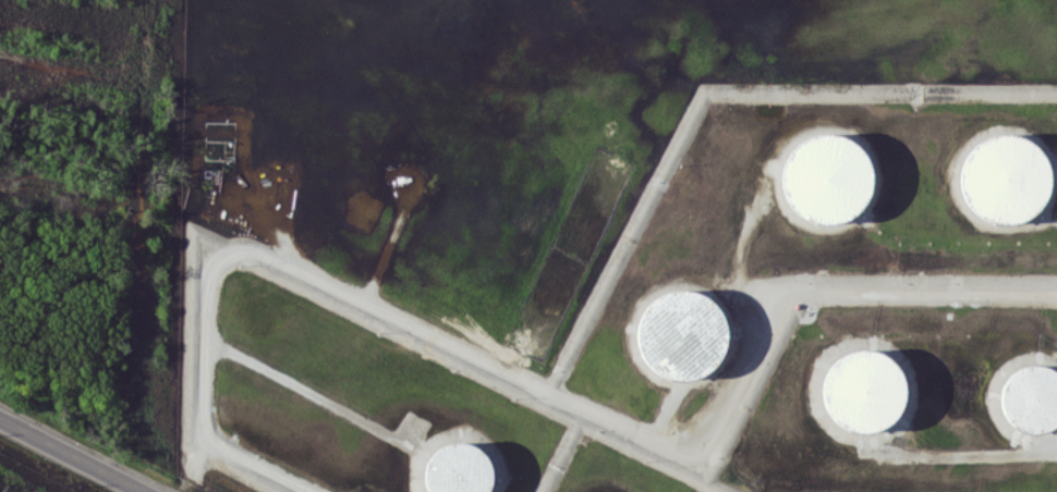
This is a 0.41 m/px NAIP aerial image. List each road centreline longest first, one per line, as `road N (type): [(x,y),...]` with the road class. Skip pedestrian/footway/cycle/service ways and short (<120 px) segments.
road 1 (primary): [(0,419),(142,491)]

